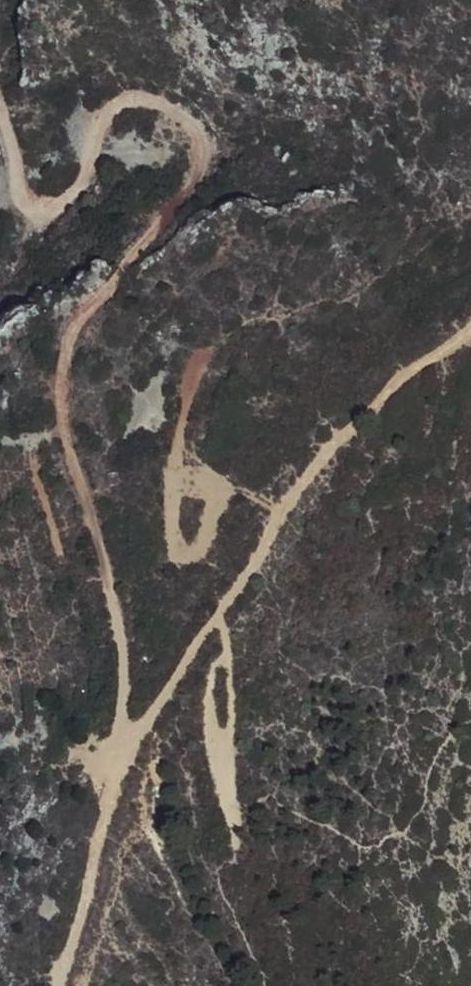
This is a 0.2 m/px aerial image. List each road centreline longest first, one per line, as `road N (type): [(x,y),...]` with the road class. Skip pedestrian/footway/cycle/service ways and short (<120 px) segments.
road 1 (track): [(0,104),(26,203),(45,216),(78,191),(100,118),(117,104),(133,98),(179,110),(205,155),(199,179),(72,329),(62,385),(127,669),(127,744)]
road 2 (track): [(62,985),(68,929),(127,744),(318,467),(413,366),(470,330)]

